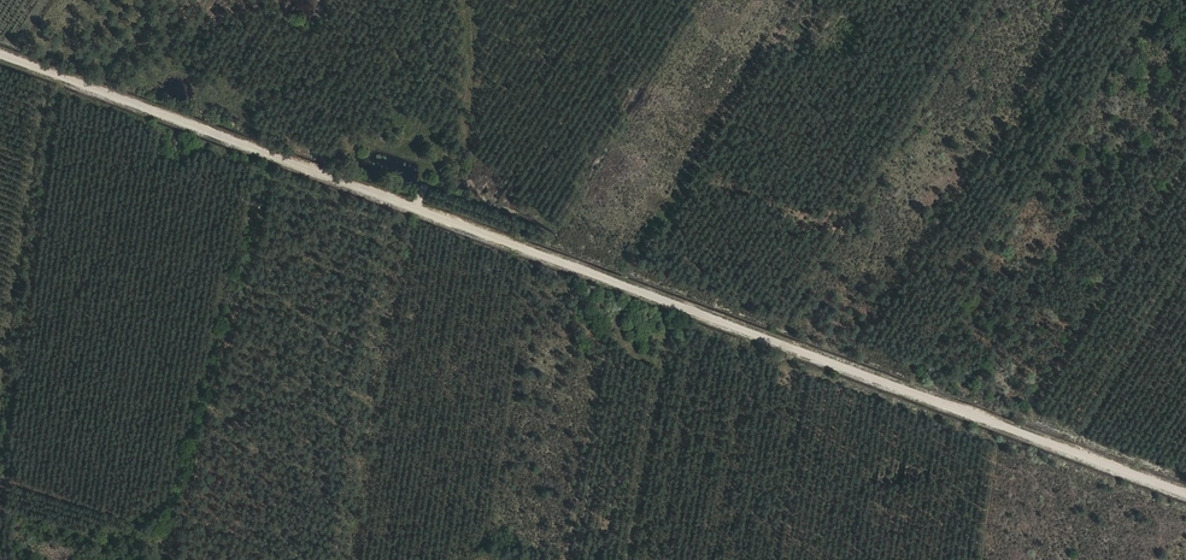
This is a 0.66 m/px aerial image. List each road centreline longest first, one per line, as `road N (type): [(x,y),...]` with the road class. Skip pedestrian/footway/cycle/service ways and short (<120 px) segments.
road 1 (track): [(0,54),(1185,490)]

